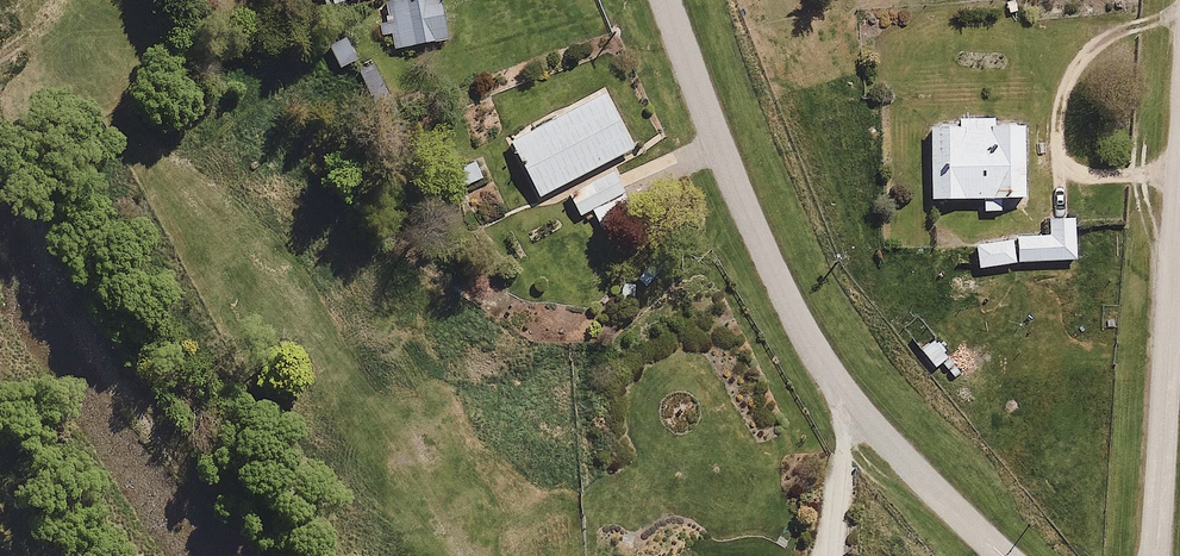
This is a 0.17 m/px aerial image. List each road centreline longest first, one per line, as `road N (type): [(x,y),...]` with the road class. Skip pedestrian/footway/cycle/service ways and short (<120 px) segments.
road 1 (residential): [(665,0),(745,204),(840,388),(1004,555)]
road 2 (residential): [(1179,159),(1154,555)]

